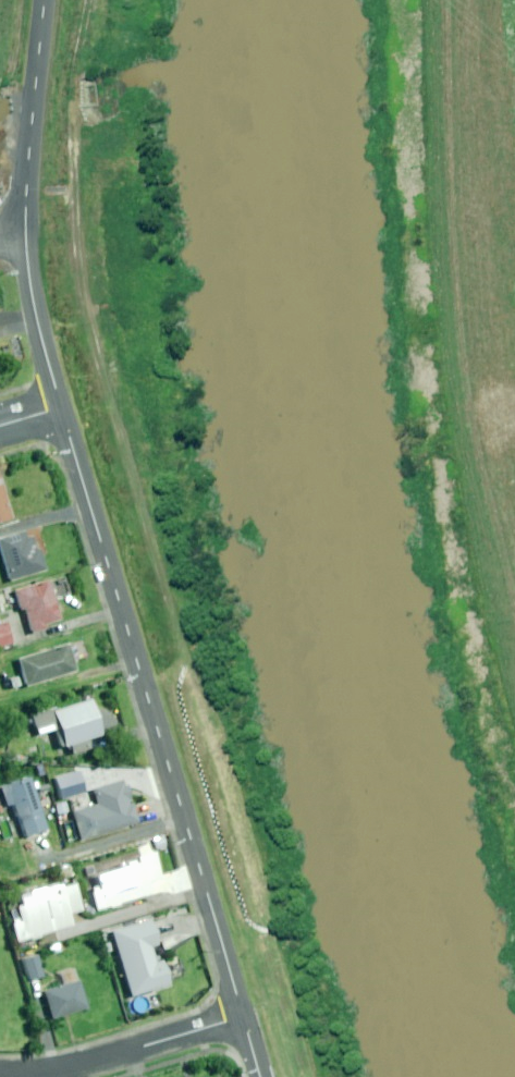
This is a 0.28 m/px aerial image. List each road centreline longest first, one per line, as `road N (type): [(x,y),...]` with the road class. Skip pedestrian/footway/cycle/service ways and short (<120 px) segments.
road 1 (unclassified): [(244,1017),(63,408)]
road 2 (unclassified): [(63,408),(29,255),(41,0)]
road 3 (residential): [(0,1075),(70,1071),(244,1017)]

